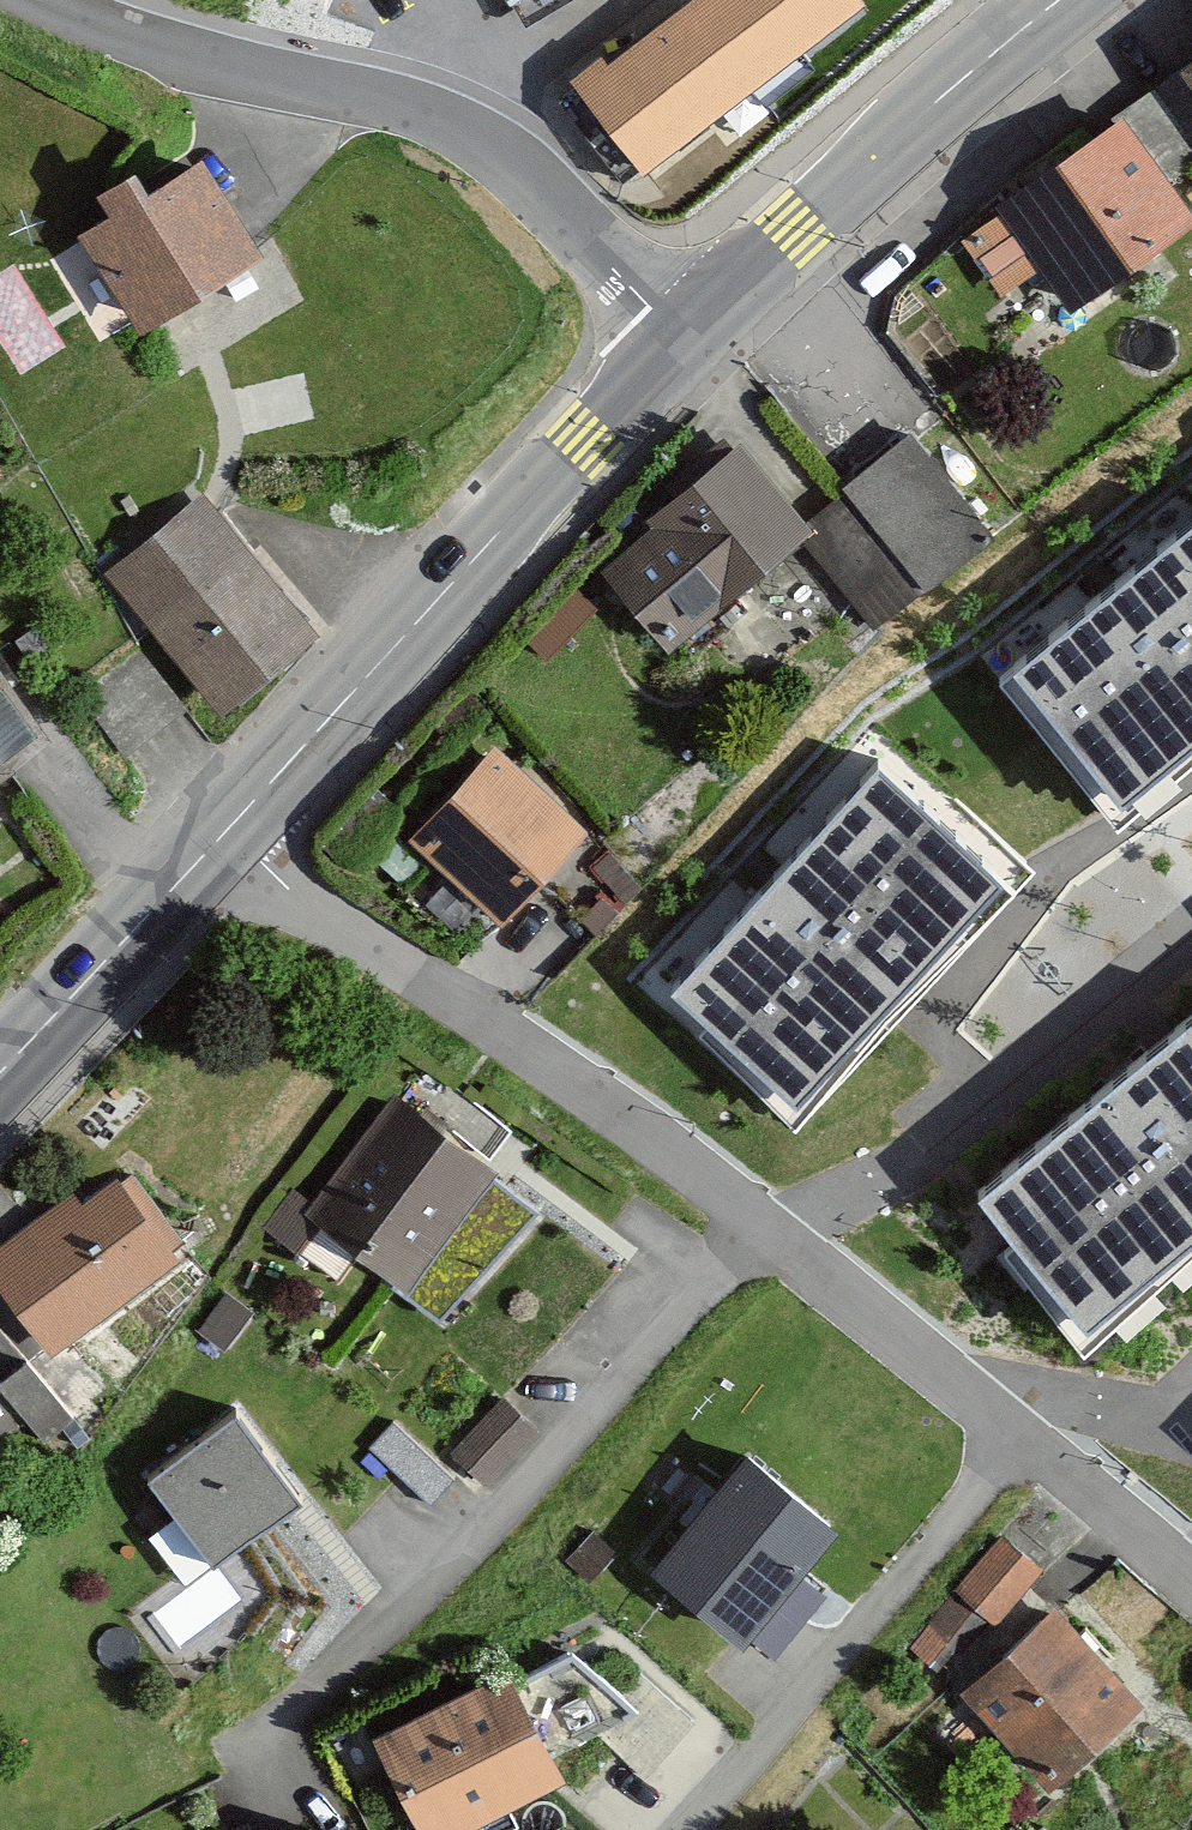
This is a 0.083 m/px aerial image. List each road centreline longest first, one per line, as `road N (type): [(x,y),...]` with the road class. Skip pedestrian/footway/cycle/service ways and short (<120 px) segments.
road 1 (residential): [(682,338),(641,287),(499,151),(381,94),(186,59),(35,0)]
road 2 (residential): [(767,1236),(510,1517),(241,1746)]
road 3 (secondary): [(211,852),(682,338)]
road 4 (residential): [(211,852),(474,1012),(767,1236)]
road 5 (residential): [(1019,1443),(680,1829)]
road 6 (secondary): [(682,338),(788,228),(1062,0)]
road 7 (residential): [(767,1236),(1019,1443)]
road 8 (secondary): [(0,1068),(211,852)]
road 9 (residential): [(1019,1443),(1191,1582)]

